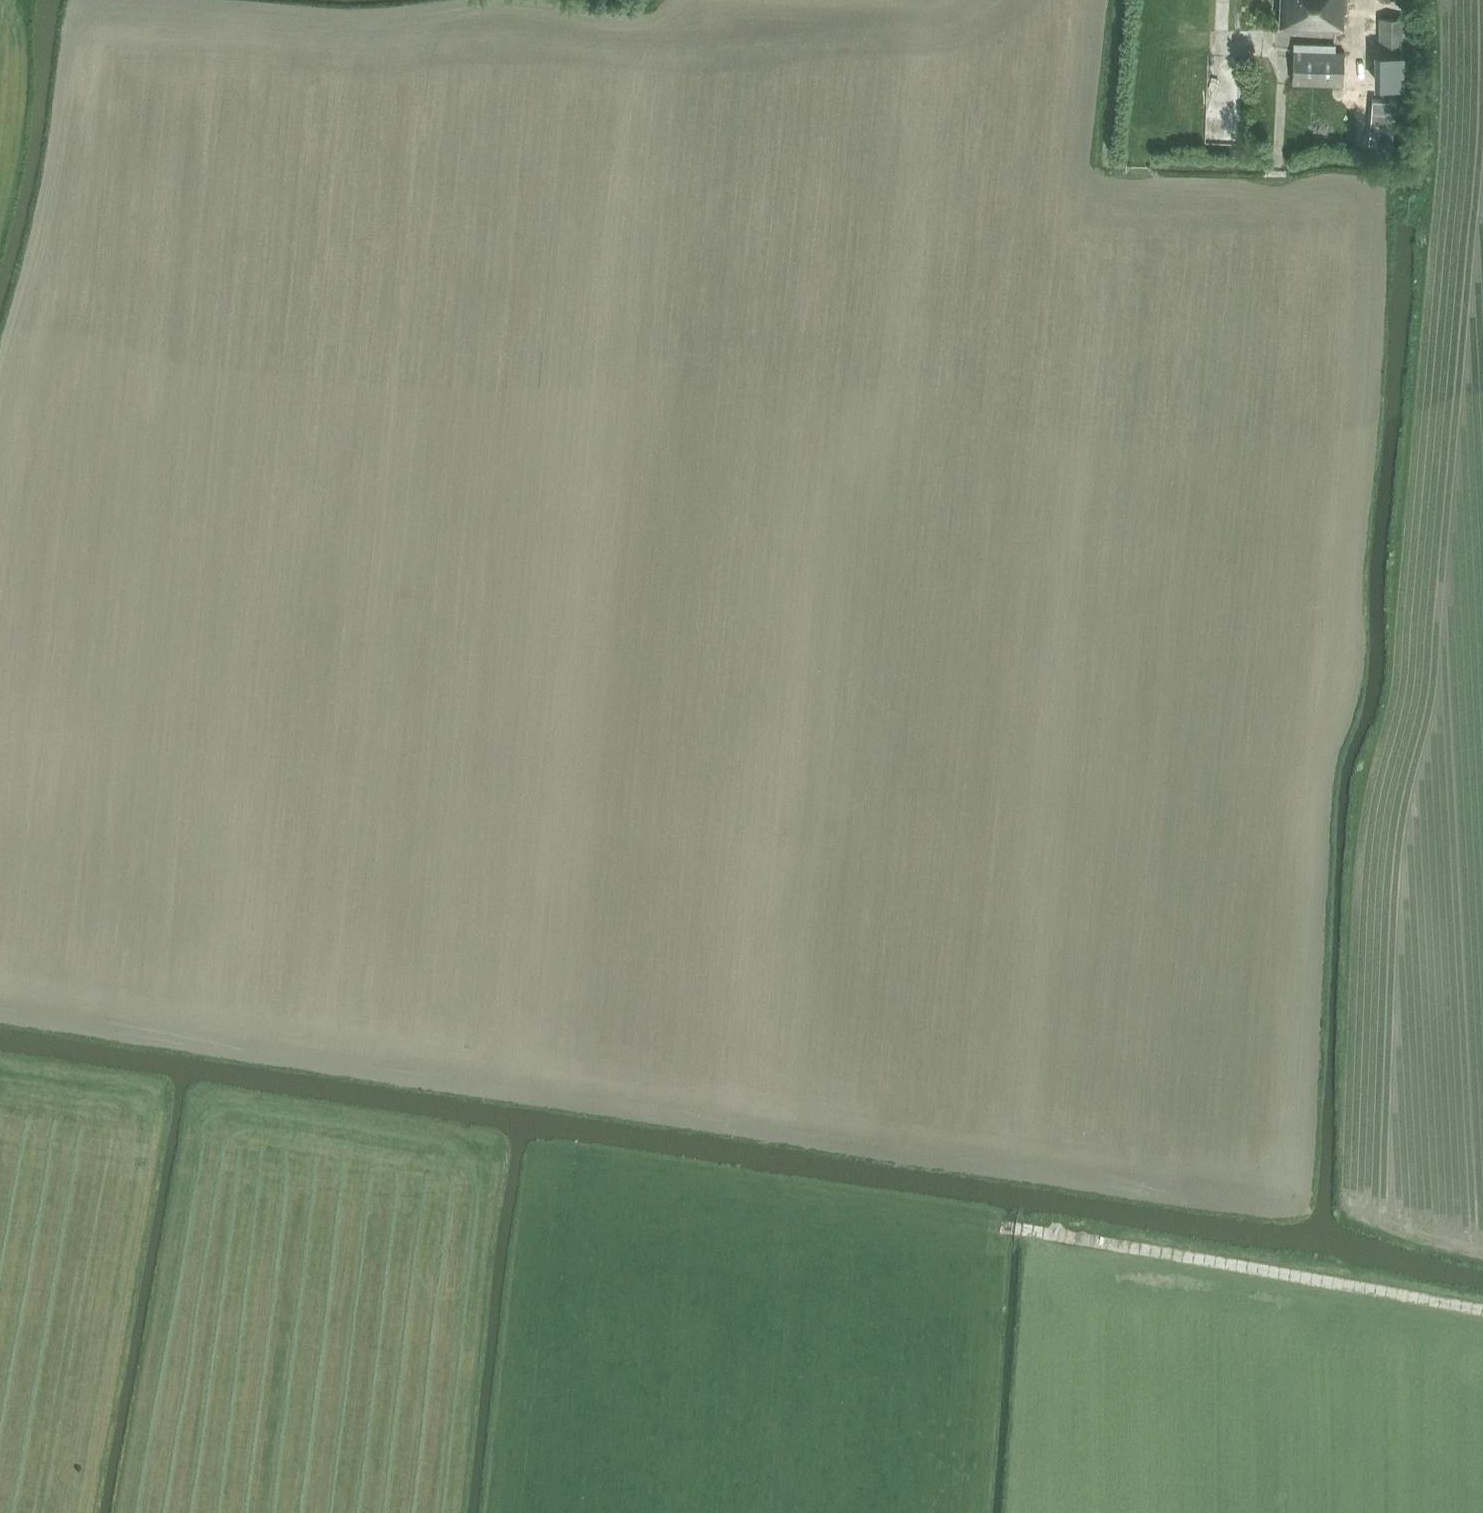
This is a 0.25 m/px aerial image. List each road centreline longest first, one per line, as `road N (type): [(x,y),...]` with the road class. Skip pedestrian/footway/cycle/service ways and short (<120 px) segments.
road 1 (track): [(1006,1226),(1482,1309)]

